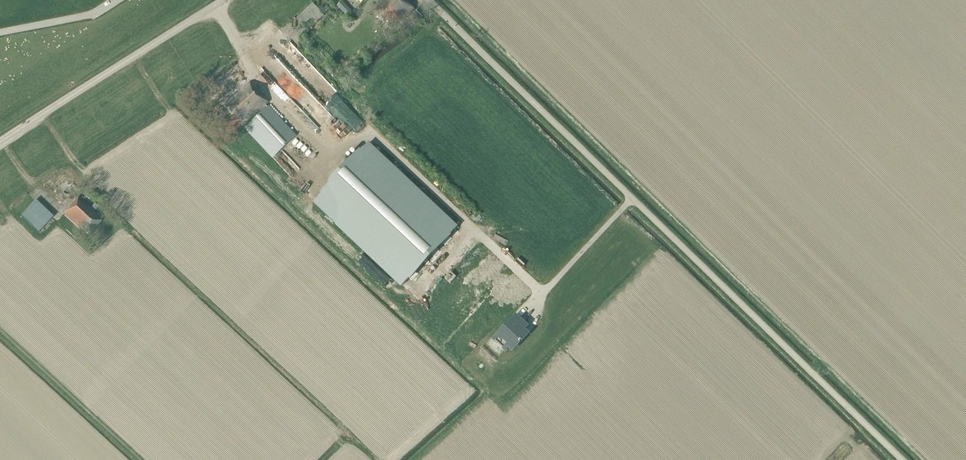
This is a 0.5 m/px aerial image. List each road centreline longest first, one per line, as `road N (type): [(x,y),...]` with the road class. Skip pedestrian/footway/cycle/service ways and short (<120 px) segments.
road 1 (unclassified): [(902,459),(428,0)]
road 2 (unclassified): [(0,142),(224,0)]

